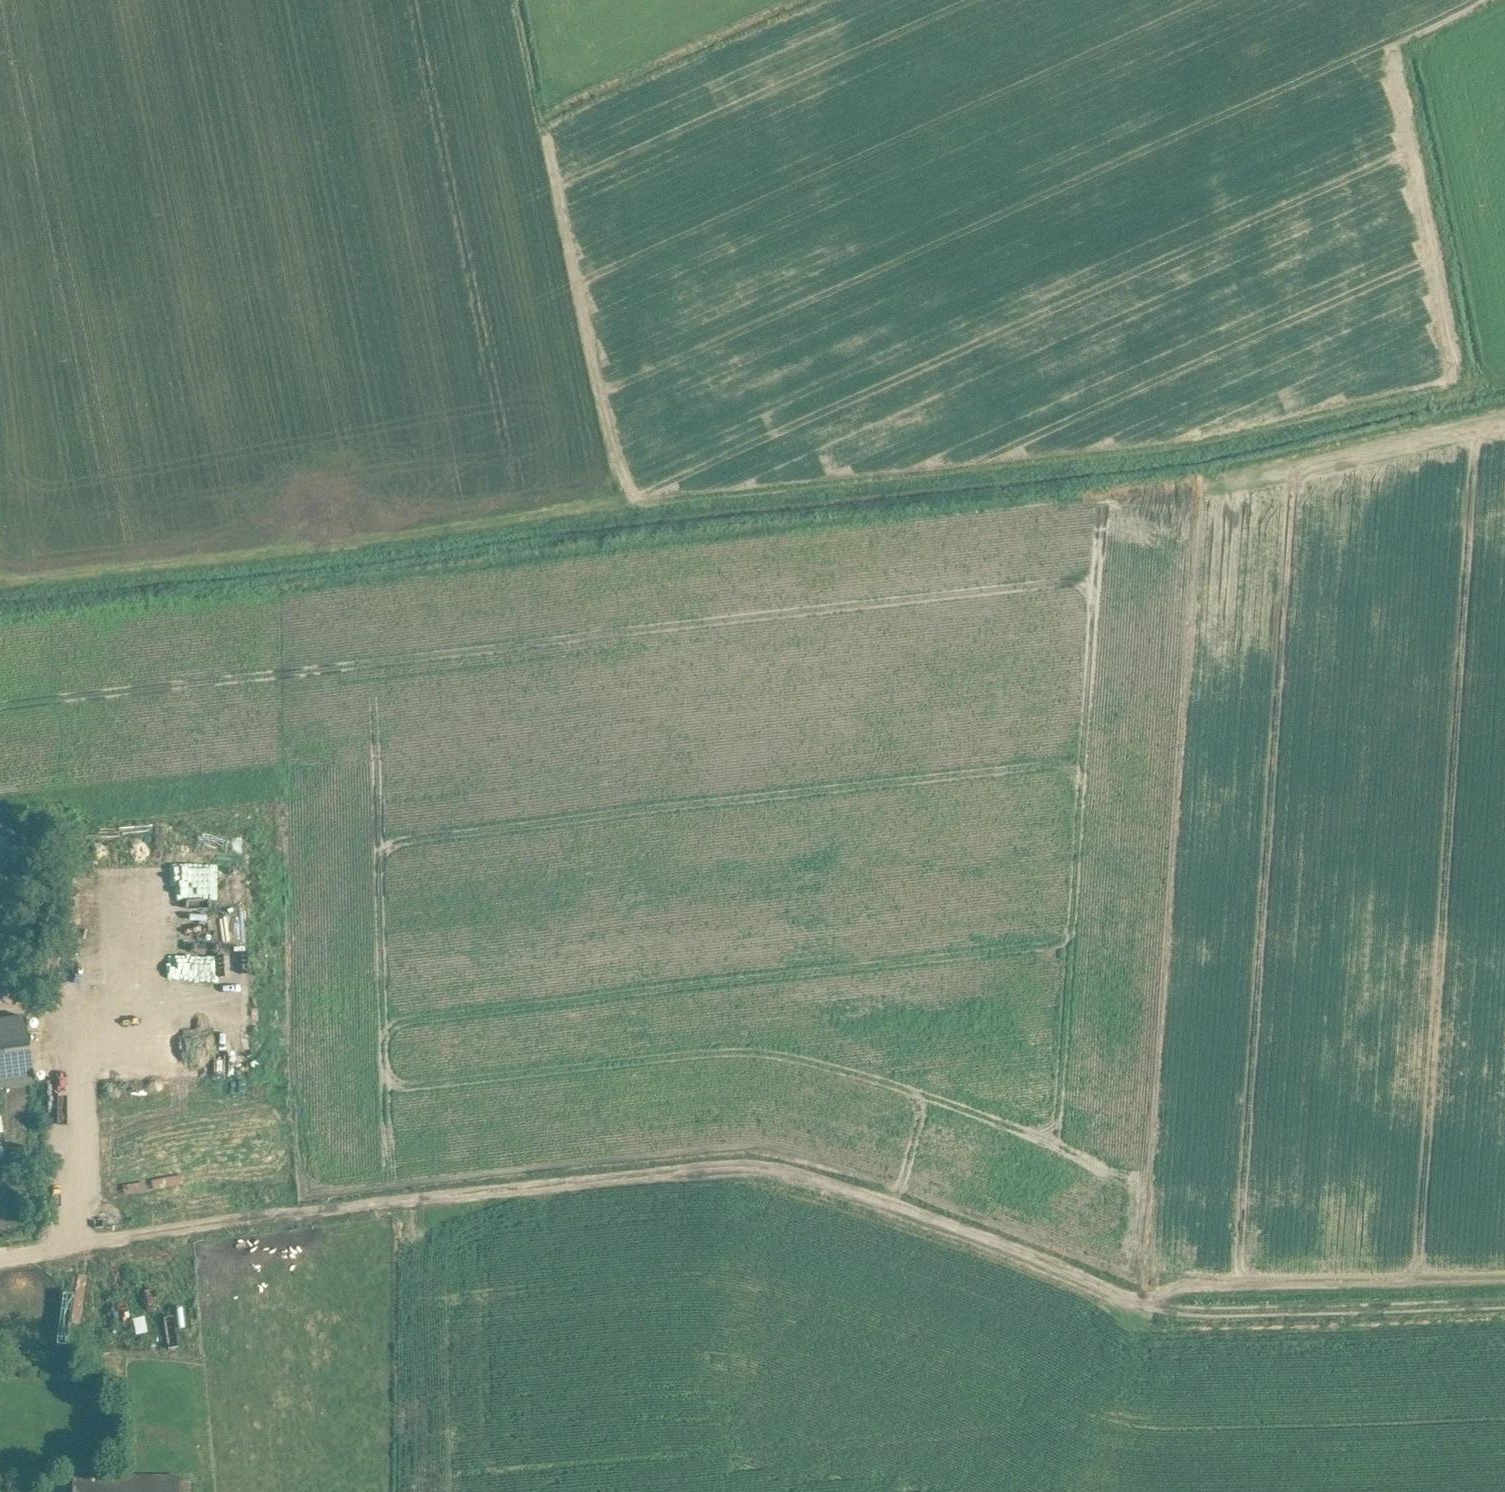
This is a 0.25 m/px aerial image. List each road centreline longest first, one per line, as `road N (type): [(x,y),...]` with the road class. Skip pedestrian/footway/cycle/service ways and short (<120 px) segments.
road 1 (track): [(0,1262),(717,1167),(789,1175),(1135,1303),(1209,1310),(1504,1304)]

